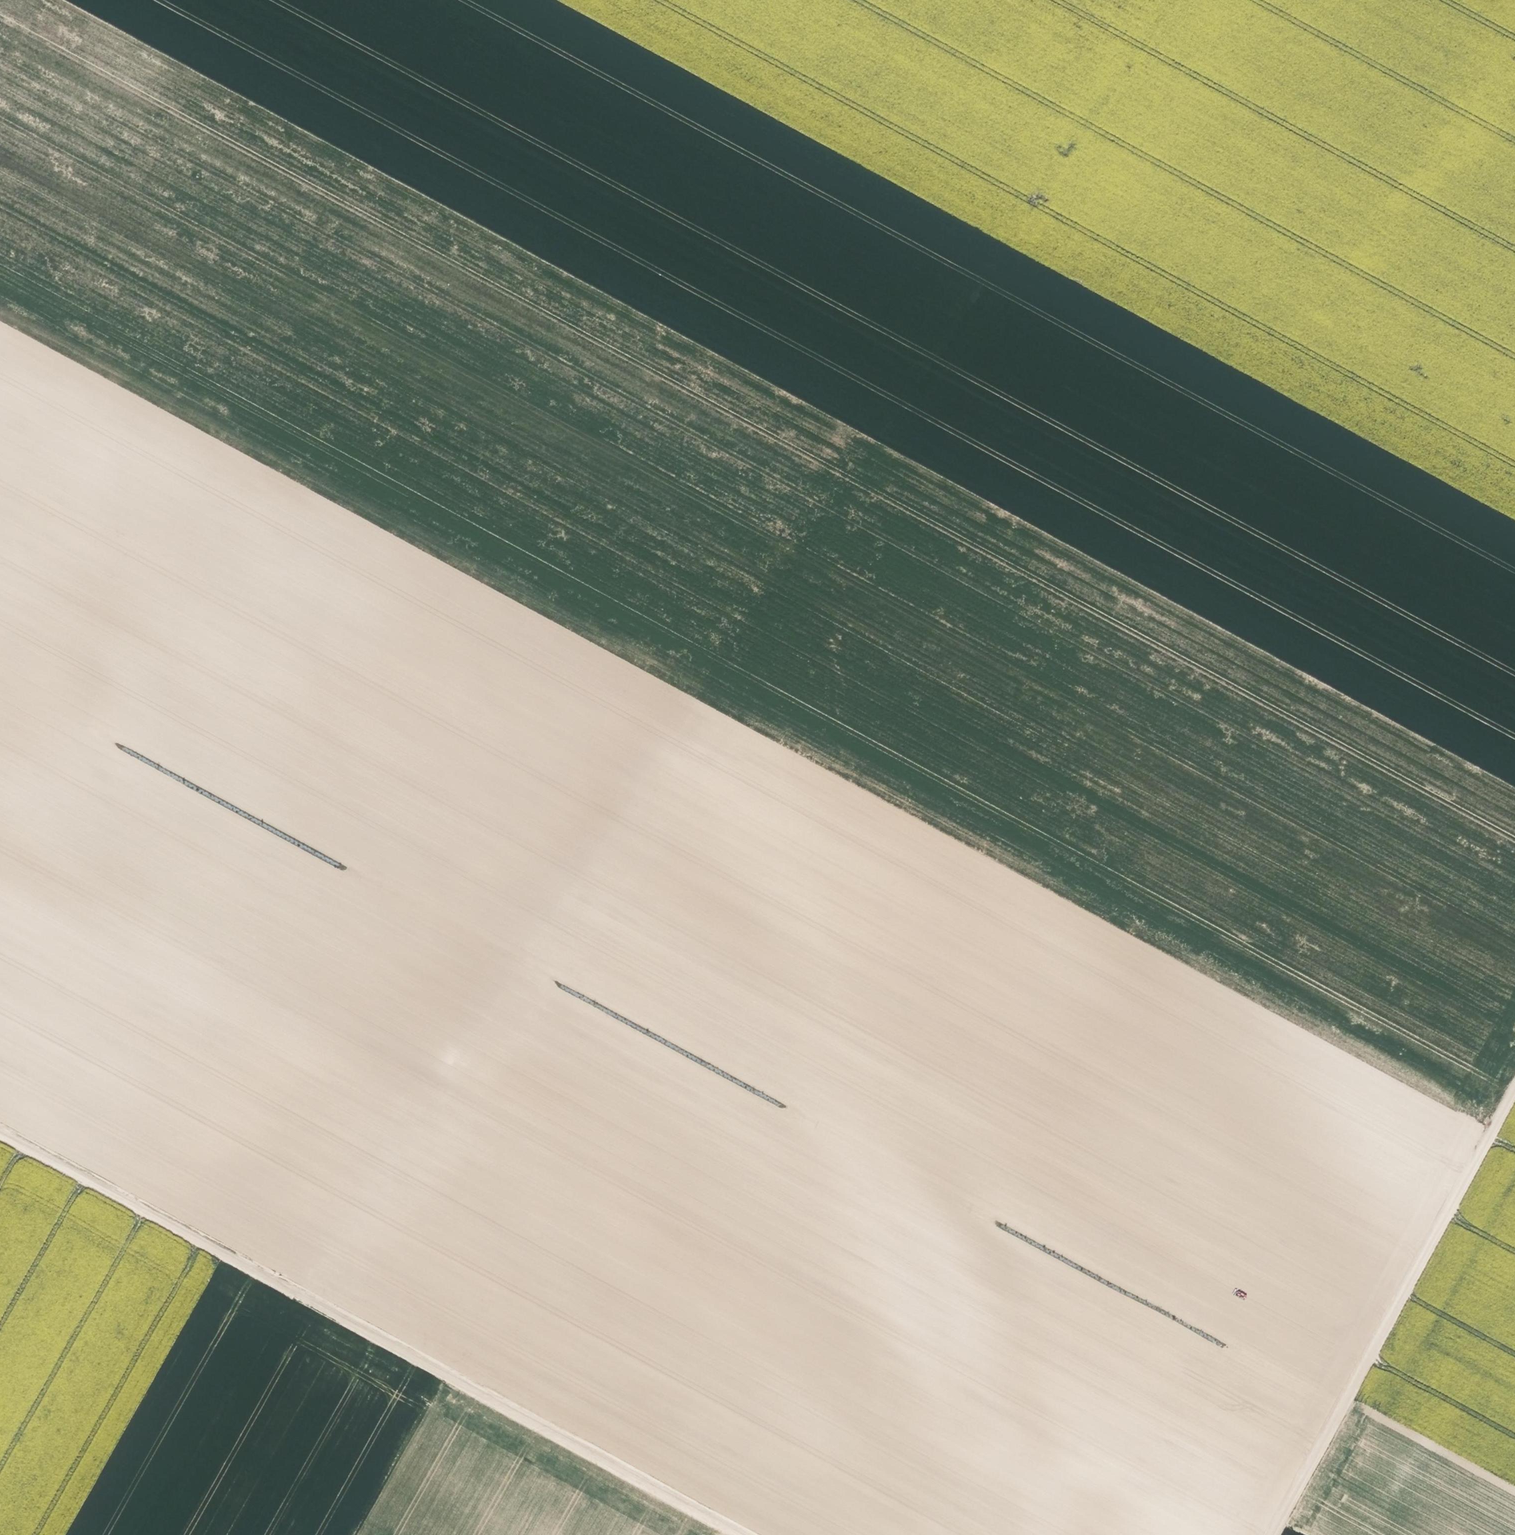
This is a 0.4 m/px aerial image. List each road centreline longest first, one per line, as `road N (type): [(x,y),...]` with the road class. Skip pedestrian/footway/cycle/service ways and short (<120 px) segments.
road 1 (track): [(740,1534),(0,1133)]
road 2 (track): [(1271,1534),(1514,1085)]

